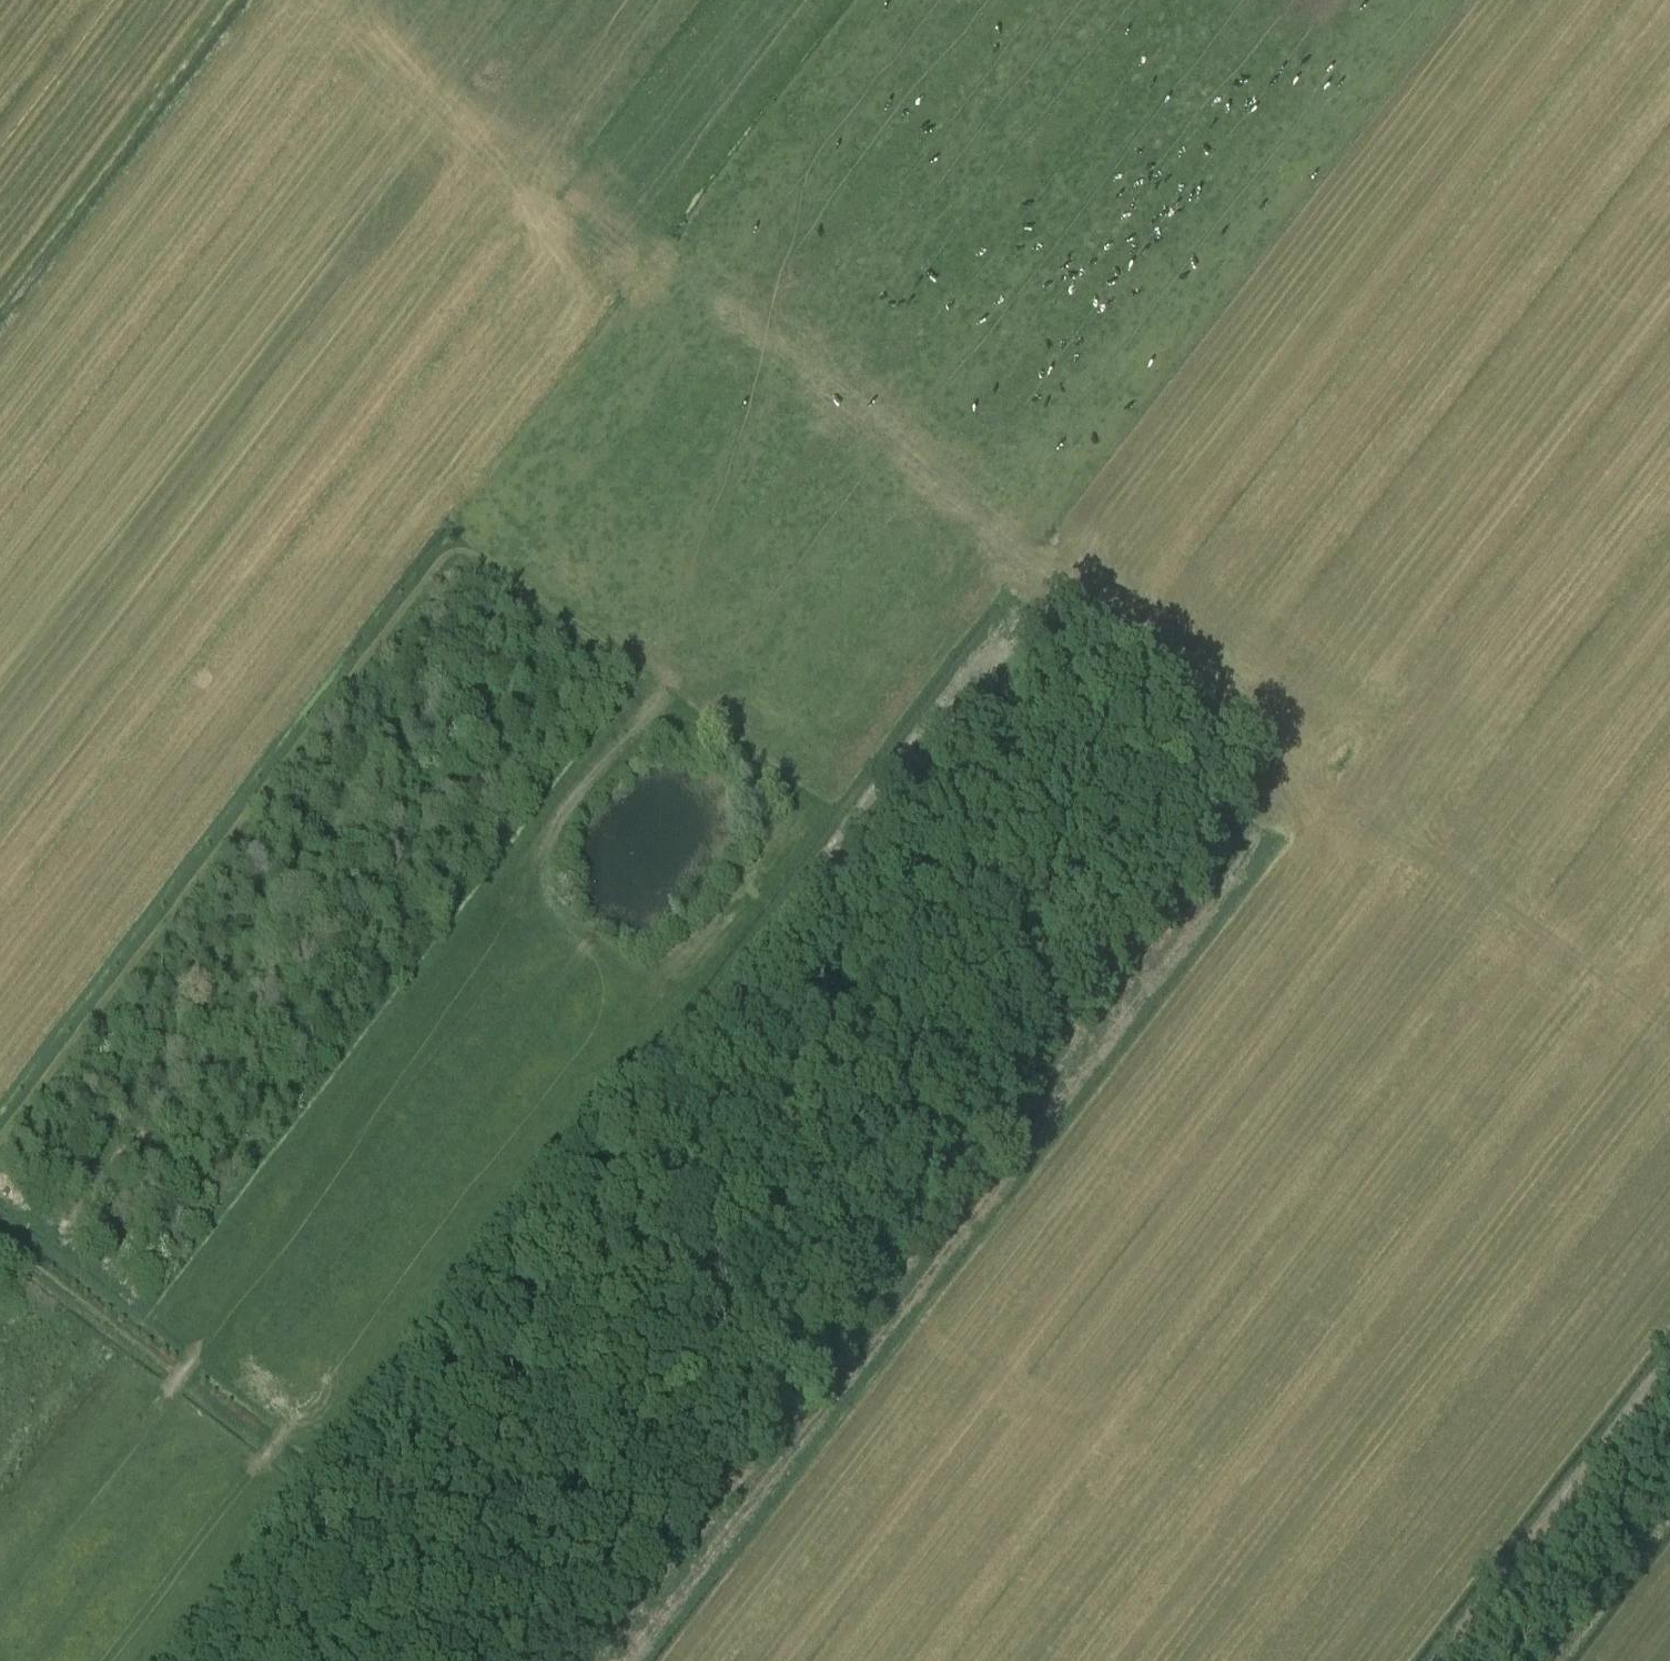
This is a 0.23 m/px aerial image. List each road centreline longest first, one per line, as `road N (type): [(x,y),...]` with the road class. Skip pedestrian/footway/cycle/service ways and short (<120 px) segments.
road 1 (track): [(666,663),(628,729),(533,854),(449,1006),(179,1375),(0,1601)]
road 2 (track): [(0,1142),(446,556),(470,553),(656,687)]

